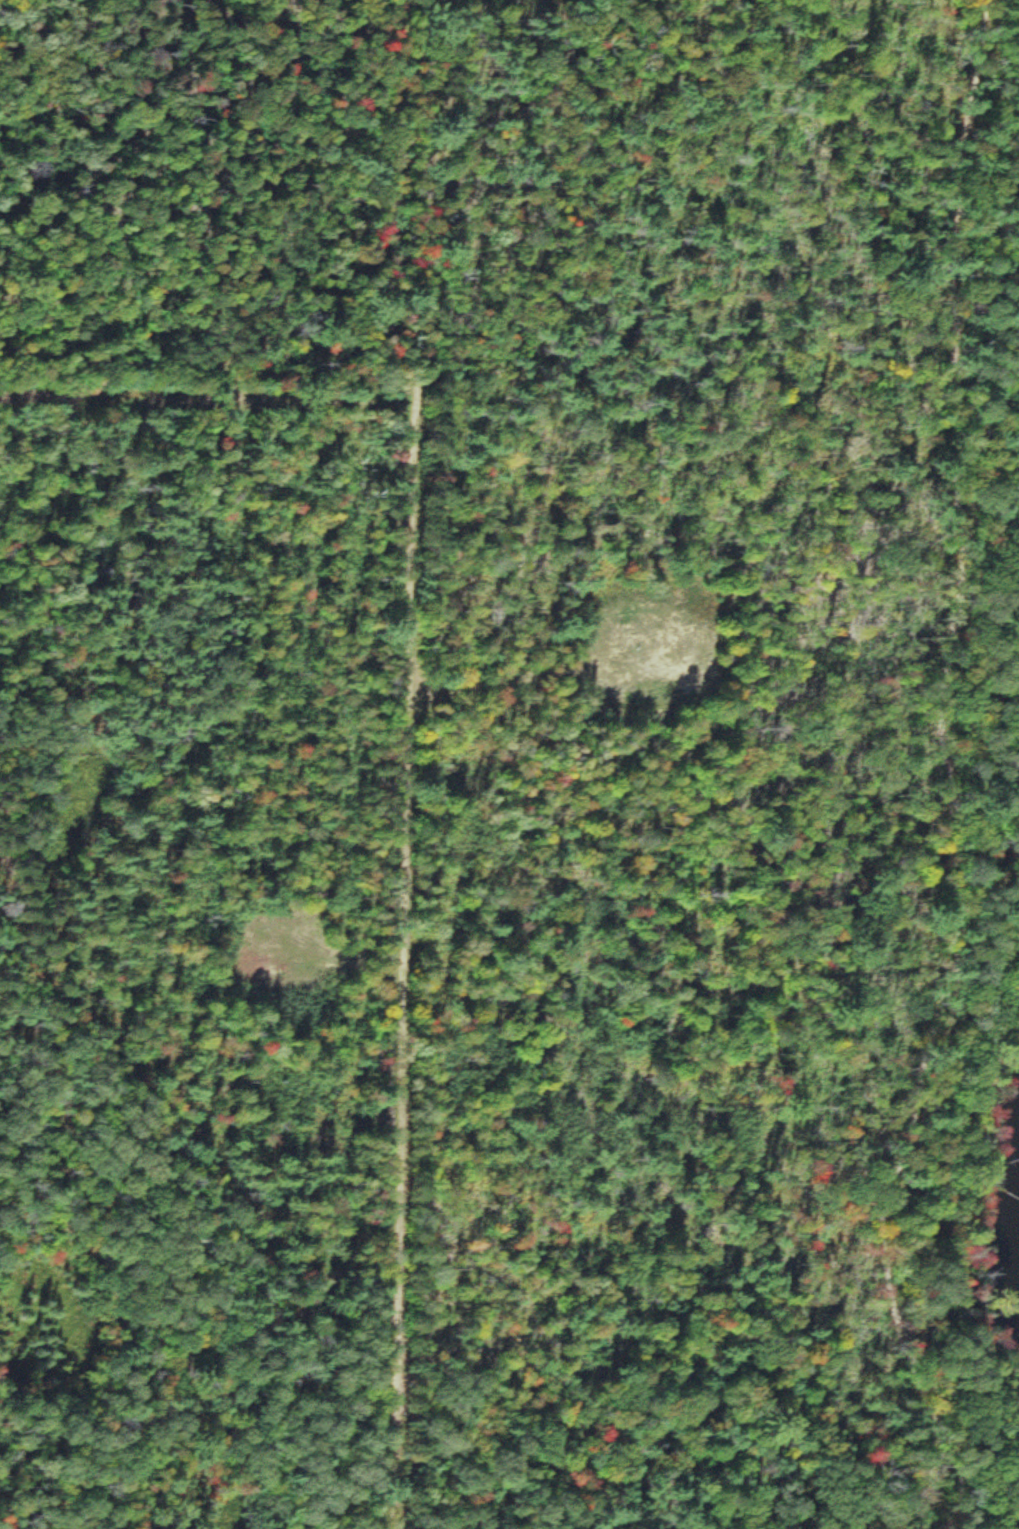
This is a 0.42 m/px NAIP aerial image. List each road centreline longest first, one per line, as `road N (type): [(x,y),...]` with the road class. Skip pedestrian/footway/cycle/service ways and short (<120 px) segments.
road 1 (track): [(968,0),(933,204),(943,469),(938,610),(910,739),(910,952),(885,1082),(880,1252),(917,1432),(905,1528)]
road 2 (track): [(370,1528),(407,491),(386,380),(338,368),(214,363),(0,373)]
road 3 (track): [(304,1528),(298,1509),(305,1415),(284,1308),(236,1254),(159,1202),(117,1113),(0,1009)]
road 4 (track): [(249,0),(367,375)]

